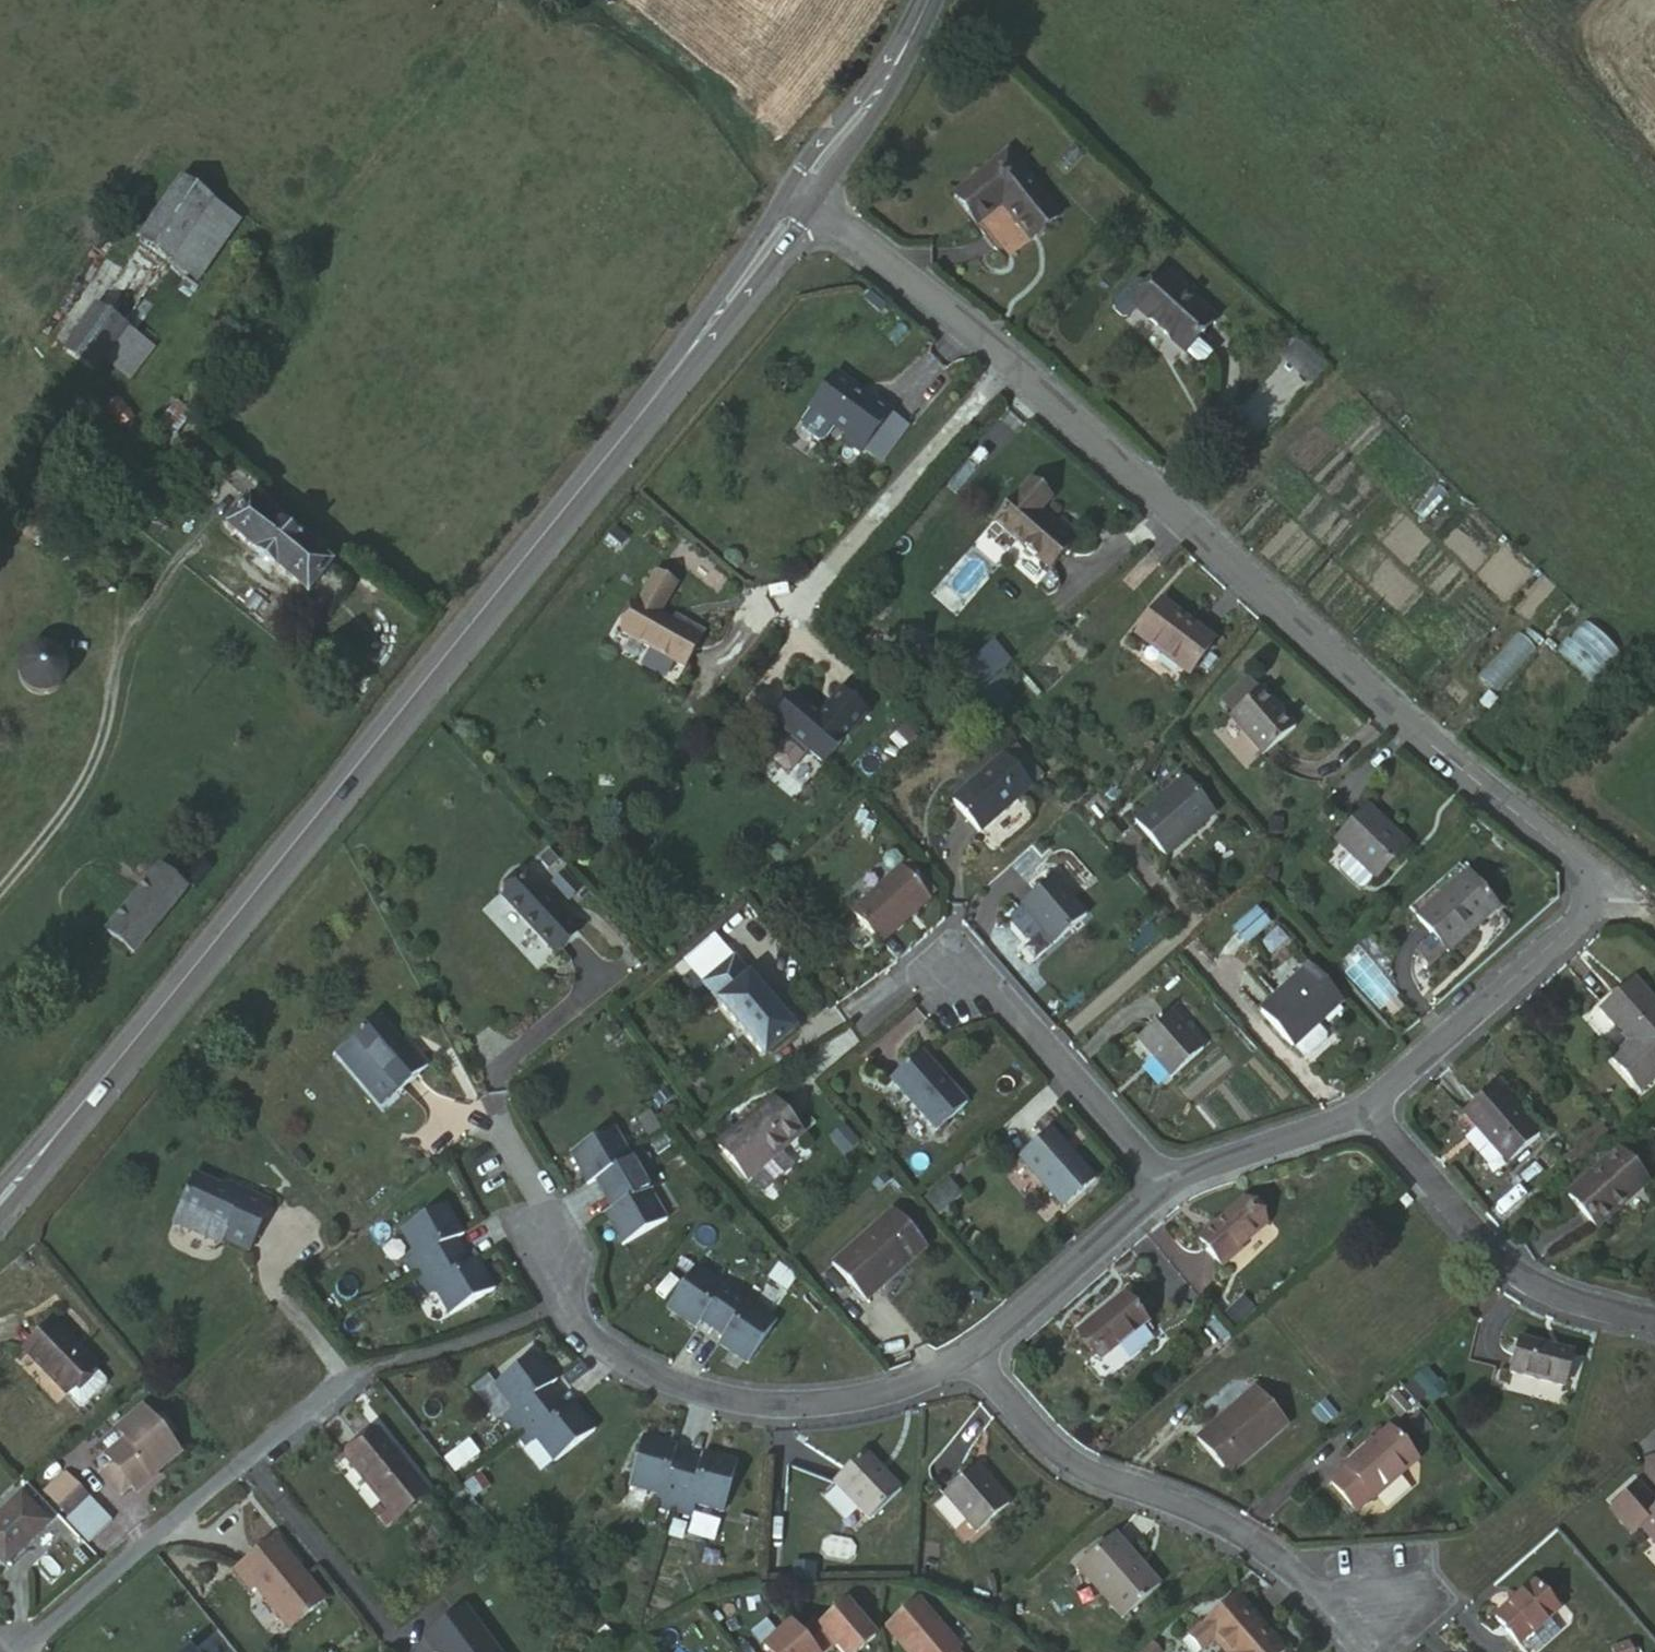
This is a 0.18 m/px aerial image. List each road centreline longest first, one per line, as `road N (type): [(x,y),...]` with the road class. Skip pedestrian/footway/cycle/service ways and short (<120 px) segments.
road 1 (tertiary): [(0,1209),(726,306),(803,190)]
road 2 (residential): [(1596,888),(1002,364)]
road 3 (residential): [(491,1103),(582,1343),(672,1390),(786,1407),(881,1397),(986,1359)]
road 4 (residential): [(1385,1610),(1294,1576),(1211,1520),(1077,1476),(986,1359)]
road 5 (residential): [(12,1651),(343,1382)]
road 6 (residential): [(859,1030),(950,965),(1160,1199)]
road 7 (residential): [(1654,1329),(1596,1312),(1523,1275),(1376,1110)]
road 8 (residential): [(799,609),(1002,364)]
road 9 (residential): [(1376,1110),(1596,888)]
road 10 (residential): [(1002,364),(803,190)]
road 11 (residential): [(986,1359),(1160,1199)]
road 12 (residential): [(1160,1199),(1376,1110)]
road 13 (tertiary): [(803,190),(874,96),(927,0)]

